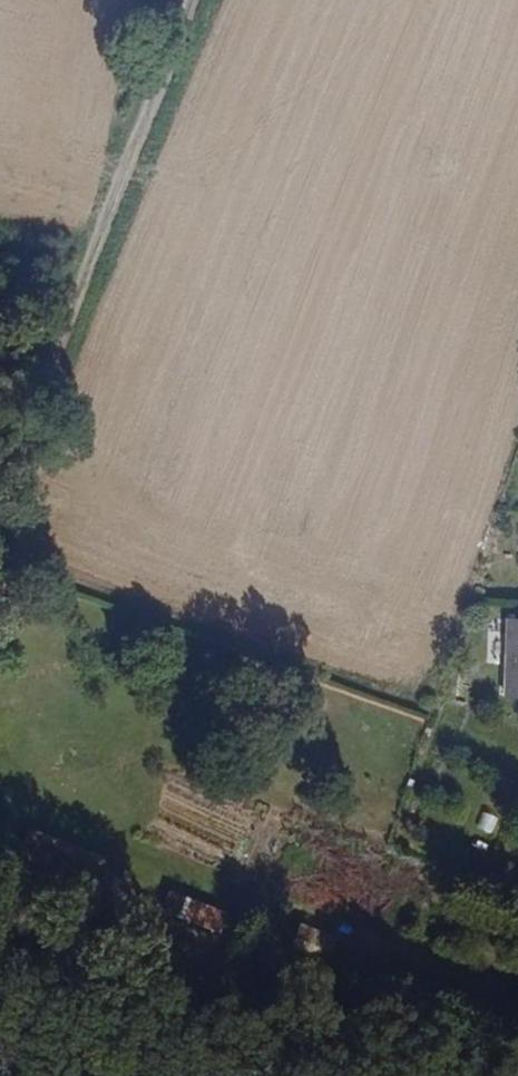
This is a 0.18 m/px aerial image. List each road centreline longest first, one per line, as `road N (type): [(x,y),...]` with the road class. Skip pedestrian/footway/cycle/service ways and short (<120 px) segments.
road 1 (track): [(0,483),(187,0)]
road 2 (track): [(397,1075),(517,1059)]

